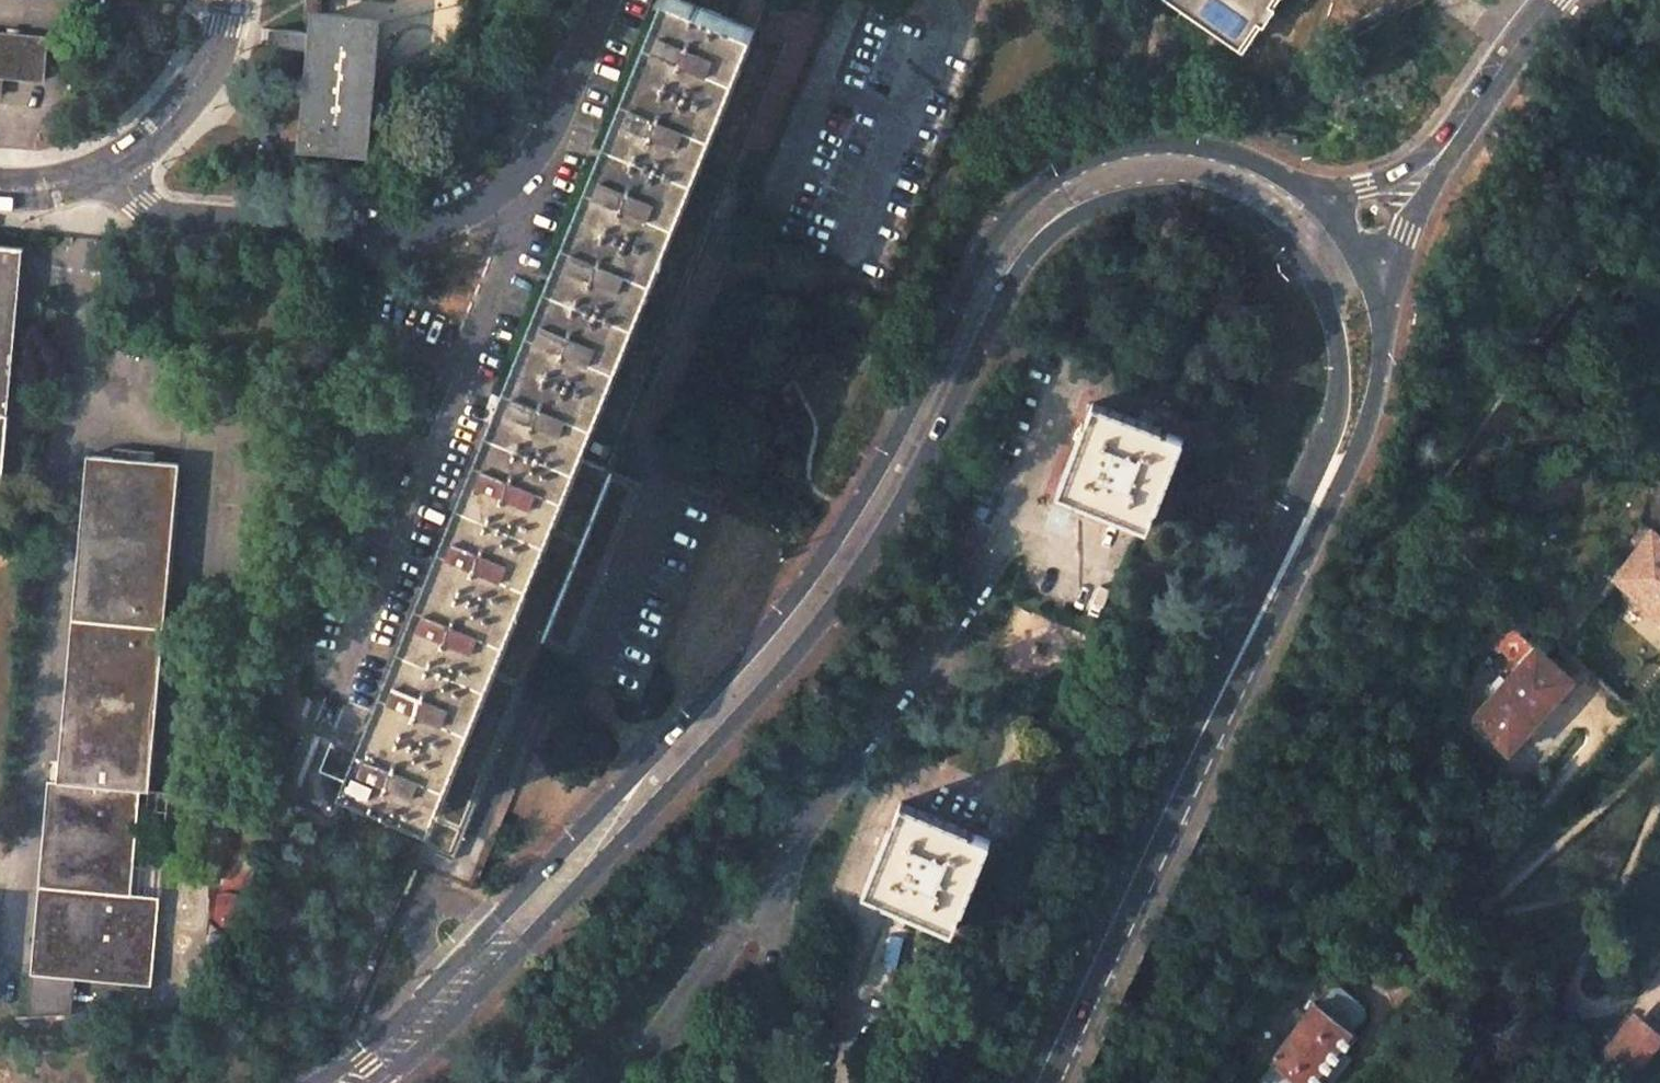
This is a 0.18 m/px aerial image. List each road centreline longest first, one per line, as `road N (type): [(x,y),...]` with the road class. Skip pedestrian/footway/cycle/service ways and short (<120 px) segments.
road 1 (unclassified): [(971,319),(871,522),(807,620),(726,721),(643,815),(428,1027),(354,1082)]
road 2 (residential): [(628,1082),(1009,538),(1018,505)]
road 3 (residential): [(109,168),(153,213),(342,232),(431,226),(466,212),(535,155),(605,0)]
road 4 (tertiary): [(1039,1082),(1305,523)]
road 5 (unclassified): [(1330,209),(1271,172),(1206,149),(1098,160),(1053,186),(1010,234),(971,319)]
road 6 (unclassified): [(971,319),(1037,244),(1113,201),(1143,194),(1182,194),(1256,221),(1297,254),(1322,296)]
road 7 (tertiary): [(1305,523),(1369,429),(1386,312)]
road 8 (tertiary): [(1386,312),(1408,233),(1478,113)]
road 9 (tertiary): [(1327,309),(1339,366),(1337,409),(1305,523)]
road 10 (residential): [(228,0),(194,89),(109,168)]
road 11 (tertiary): [(1478,113),(1423,158),(1330,209)]
road 12 (tertiary): [(1478,113),(1554,0)]

